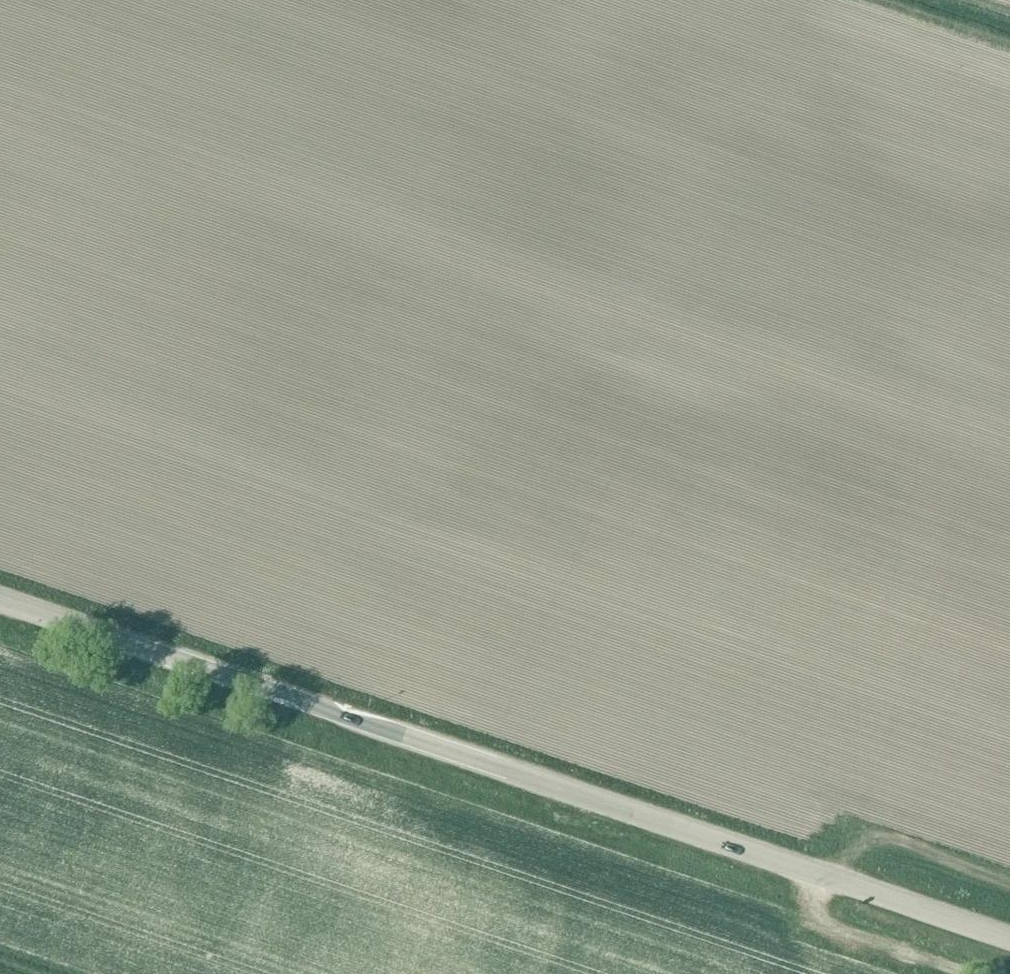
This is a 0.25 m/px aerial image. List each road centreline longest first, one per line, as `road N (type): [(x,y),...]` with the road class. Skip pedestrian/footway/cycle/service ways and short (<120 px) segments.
road 1 (unclassified): [(1009,938),(0,601)]
road 2 (track): [(950,973),(822,931),(811,907),(812,872)]

